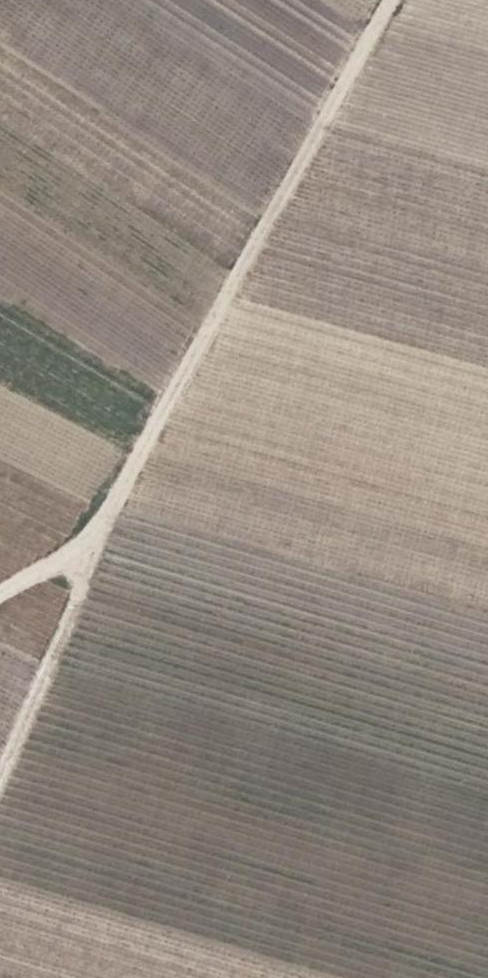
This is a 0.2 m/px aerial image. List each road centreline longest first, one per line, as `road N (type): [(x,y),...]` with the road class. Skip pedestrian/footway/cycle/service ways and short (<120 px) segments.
road 1 (track): [(380,0),(90,534)]
road 2 (track): [(0,771),(90,534),(0,591)]

